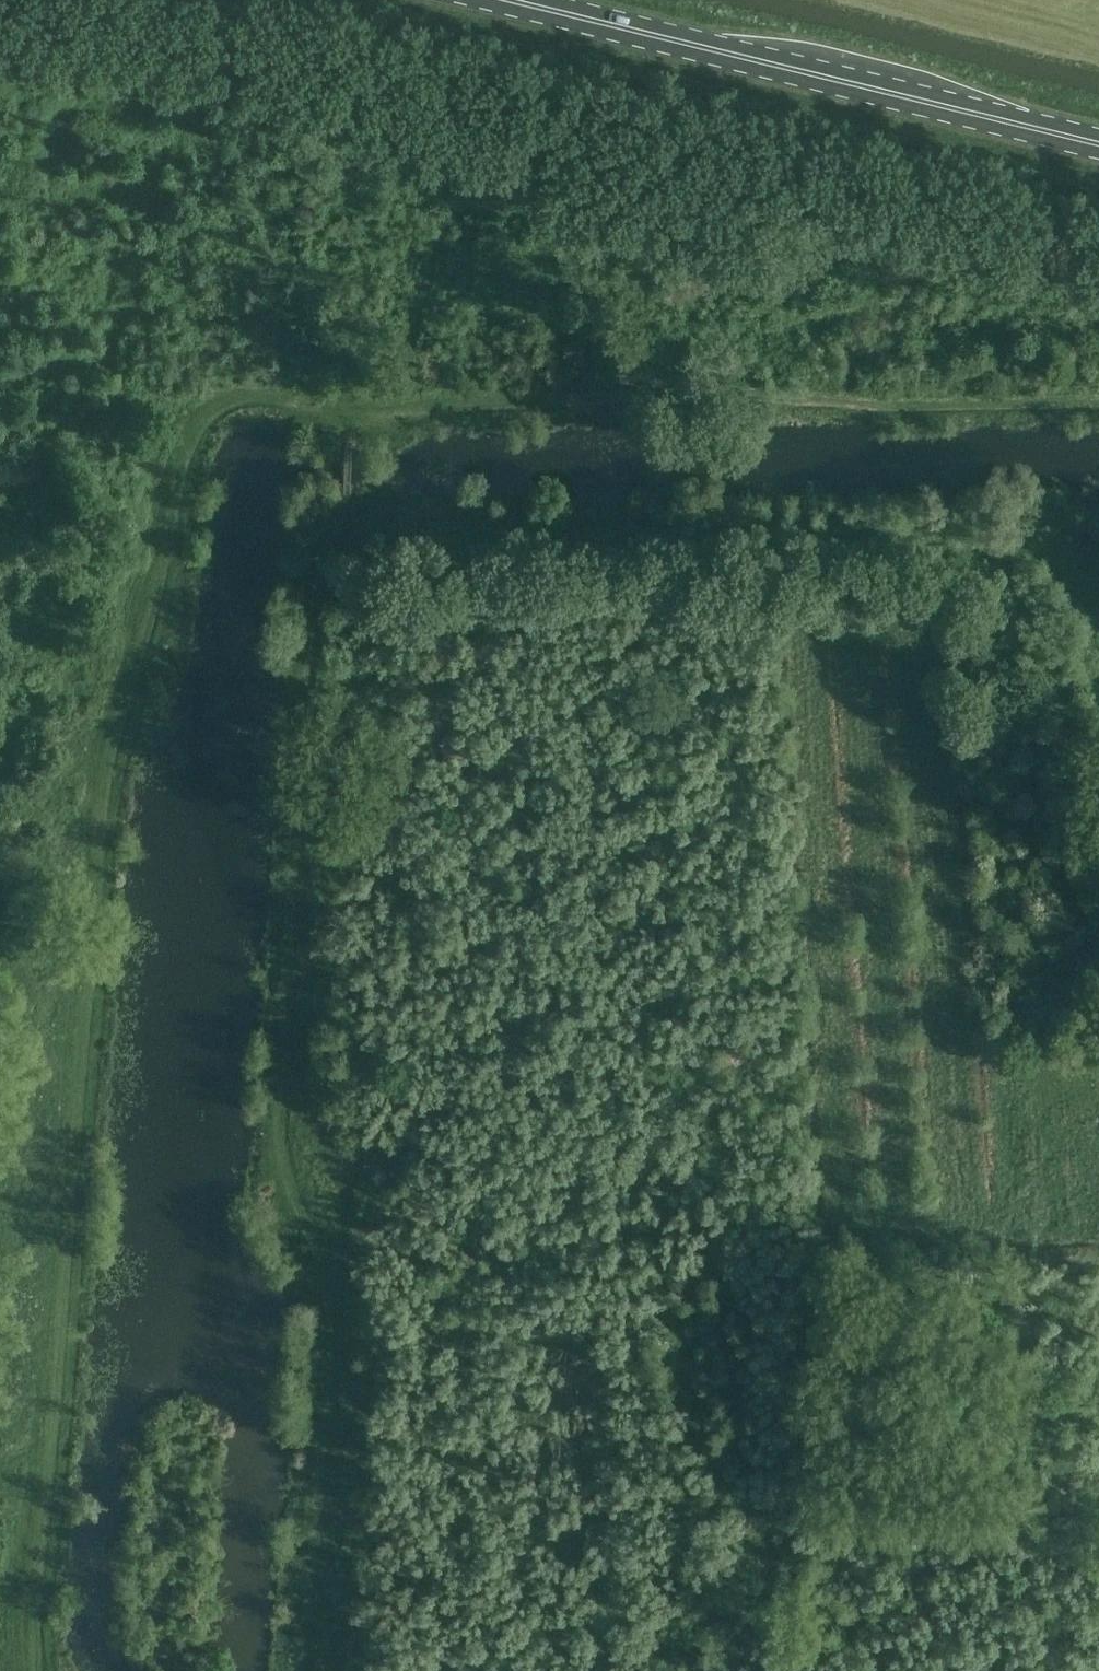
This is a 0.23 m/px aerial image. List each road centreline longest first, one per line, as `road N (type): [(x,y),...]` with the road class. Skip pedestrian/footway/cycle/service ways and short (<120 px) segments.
road 1 (primary): [(508,0),(1098,145)]

